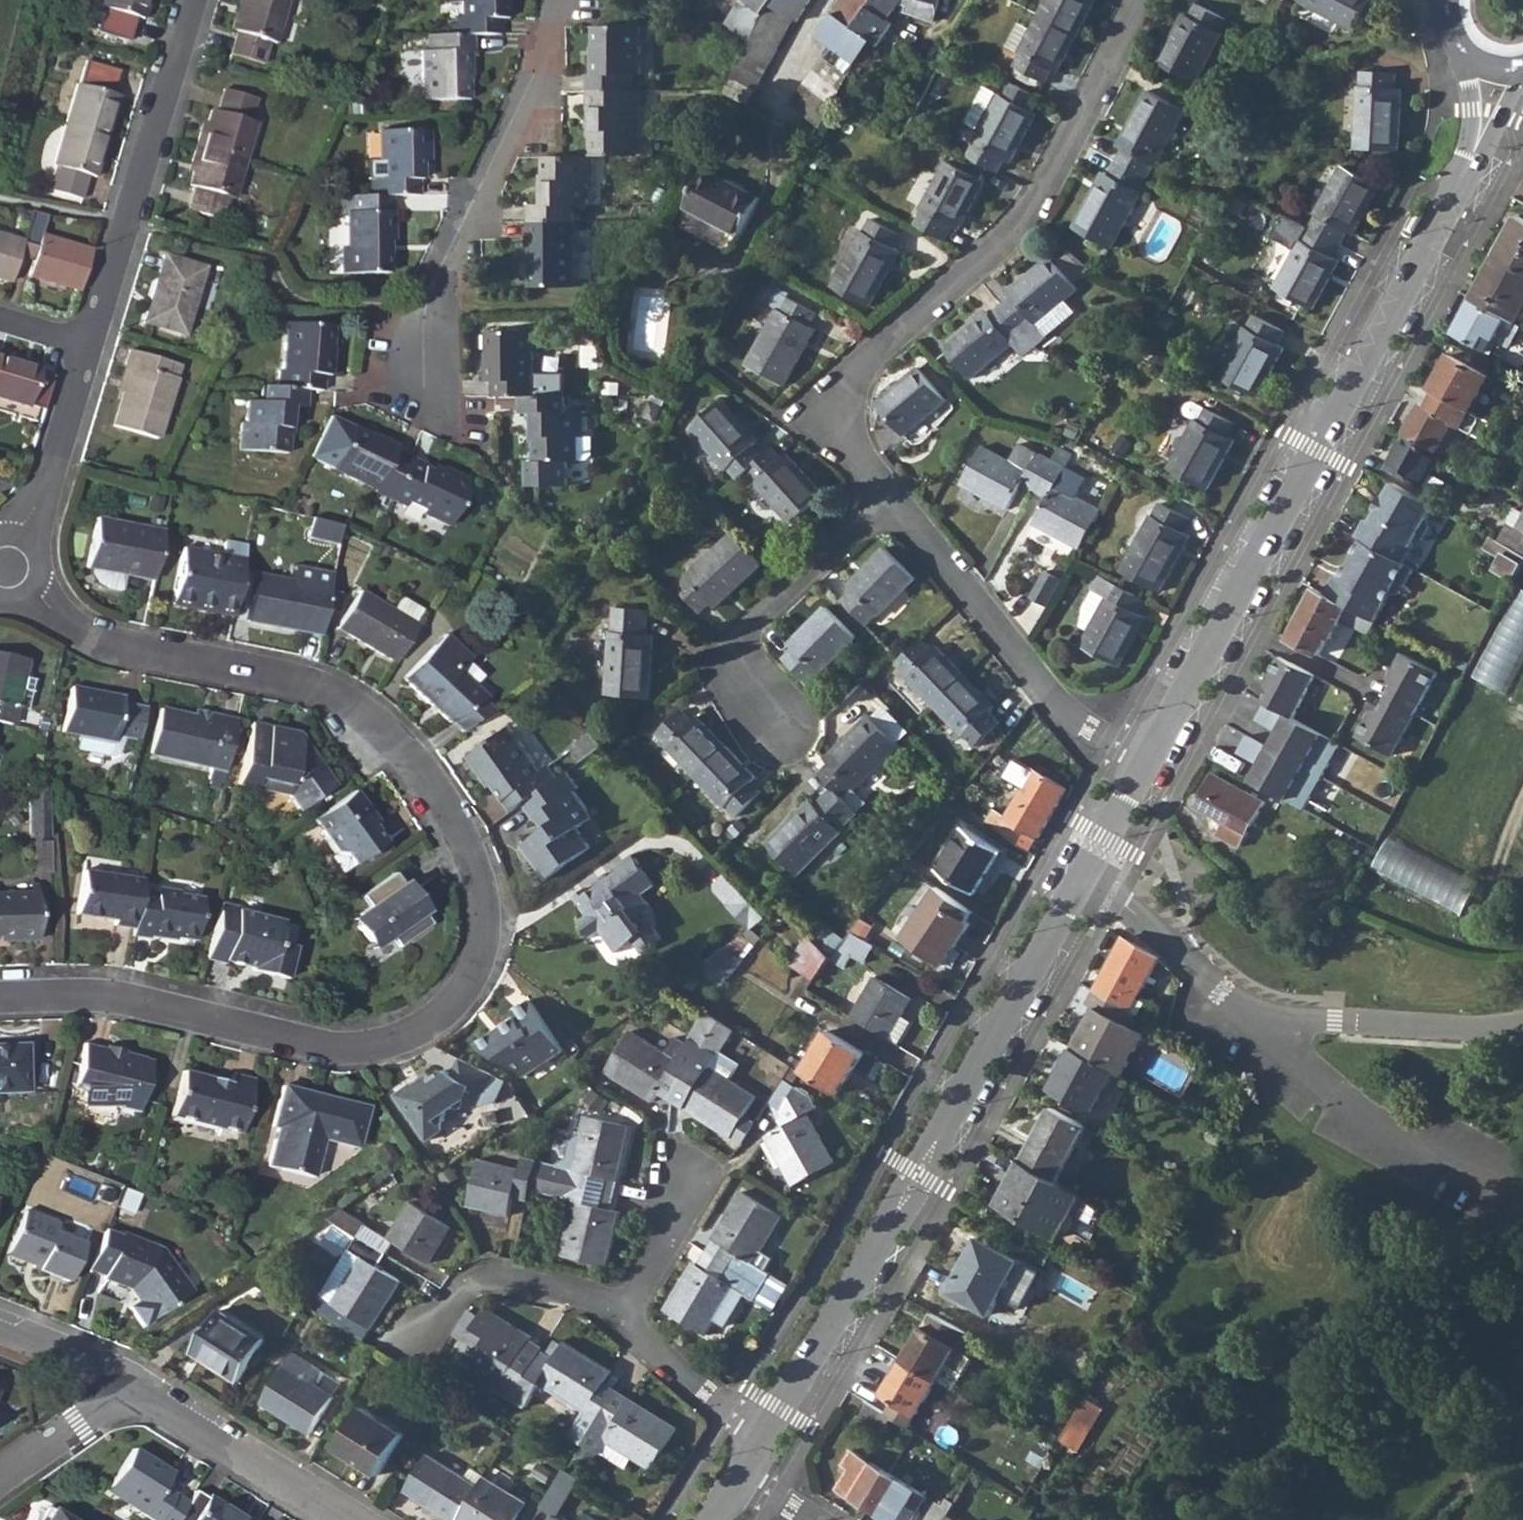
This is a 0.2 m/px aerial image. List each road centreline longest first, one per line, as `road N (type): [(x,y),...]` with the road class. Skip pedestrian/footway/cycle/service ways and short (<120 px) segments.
road 1 (residential): [(0,1002),(132,1005),(306,1048),(349,1051),(412,1037),(460,998),(485,958),(488,903),(450,814),(372,722),(318,693),(144,656),(70,625),(8,572)]
road 2 (tertiary): [(1142,766),(769,1435)]
road 3 (tertiary): [(1465,179),(1142,766)]
road 4 (residential): [(1146,0),(1017,235),(860,372),(834,412),(849,448),(885,497)]
road 5 (residential): [(425,393),(422,320),(563,0)]
road 6 (residential): [(885,497),(1063,710),(1142,766)]
road 7 (residential): [(92,349),(193,0)]
road 8 (residential): [(885,497),(727,652),(782,731)]
road 9 (residential): [(131,1385),(348,1519)]
road 10 (residential): [(8,572),(47,488),(92,349)]
road 11 (residential): [(619,1320),(589,1302),(499,1281),(475,1286),(413,1334)]
road 12 (residential): [(769,1435),(619,1320)]
road 13 (residential): [(0,1480),(131,1385)]
road 14 (residential): [(619,1320),(673,1239),(688,1178)]
road 15 (residential): [(0,1330),(131,1385)]
road 16 (tertiary): [(1470,44),(1465,179)]

